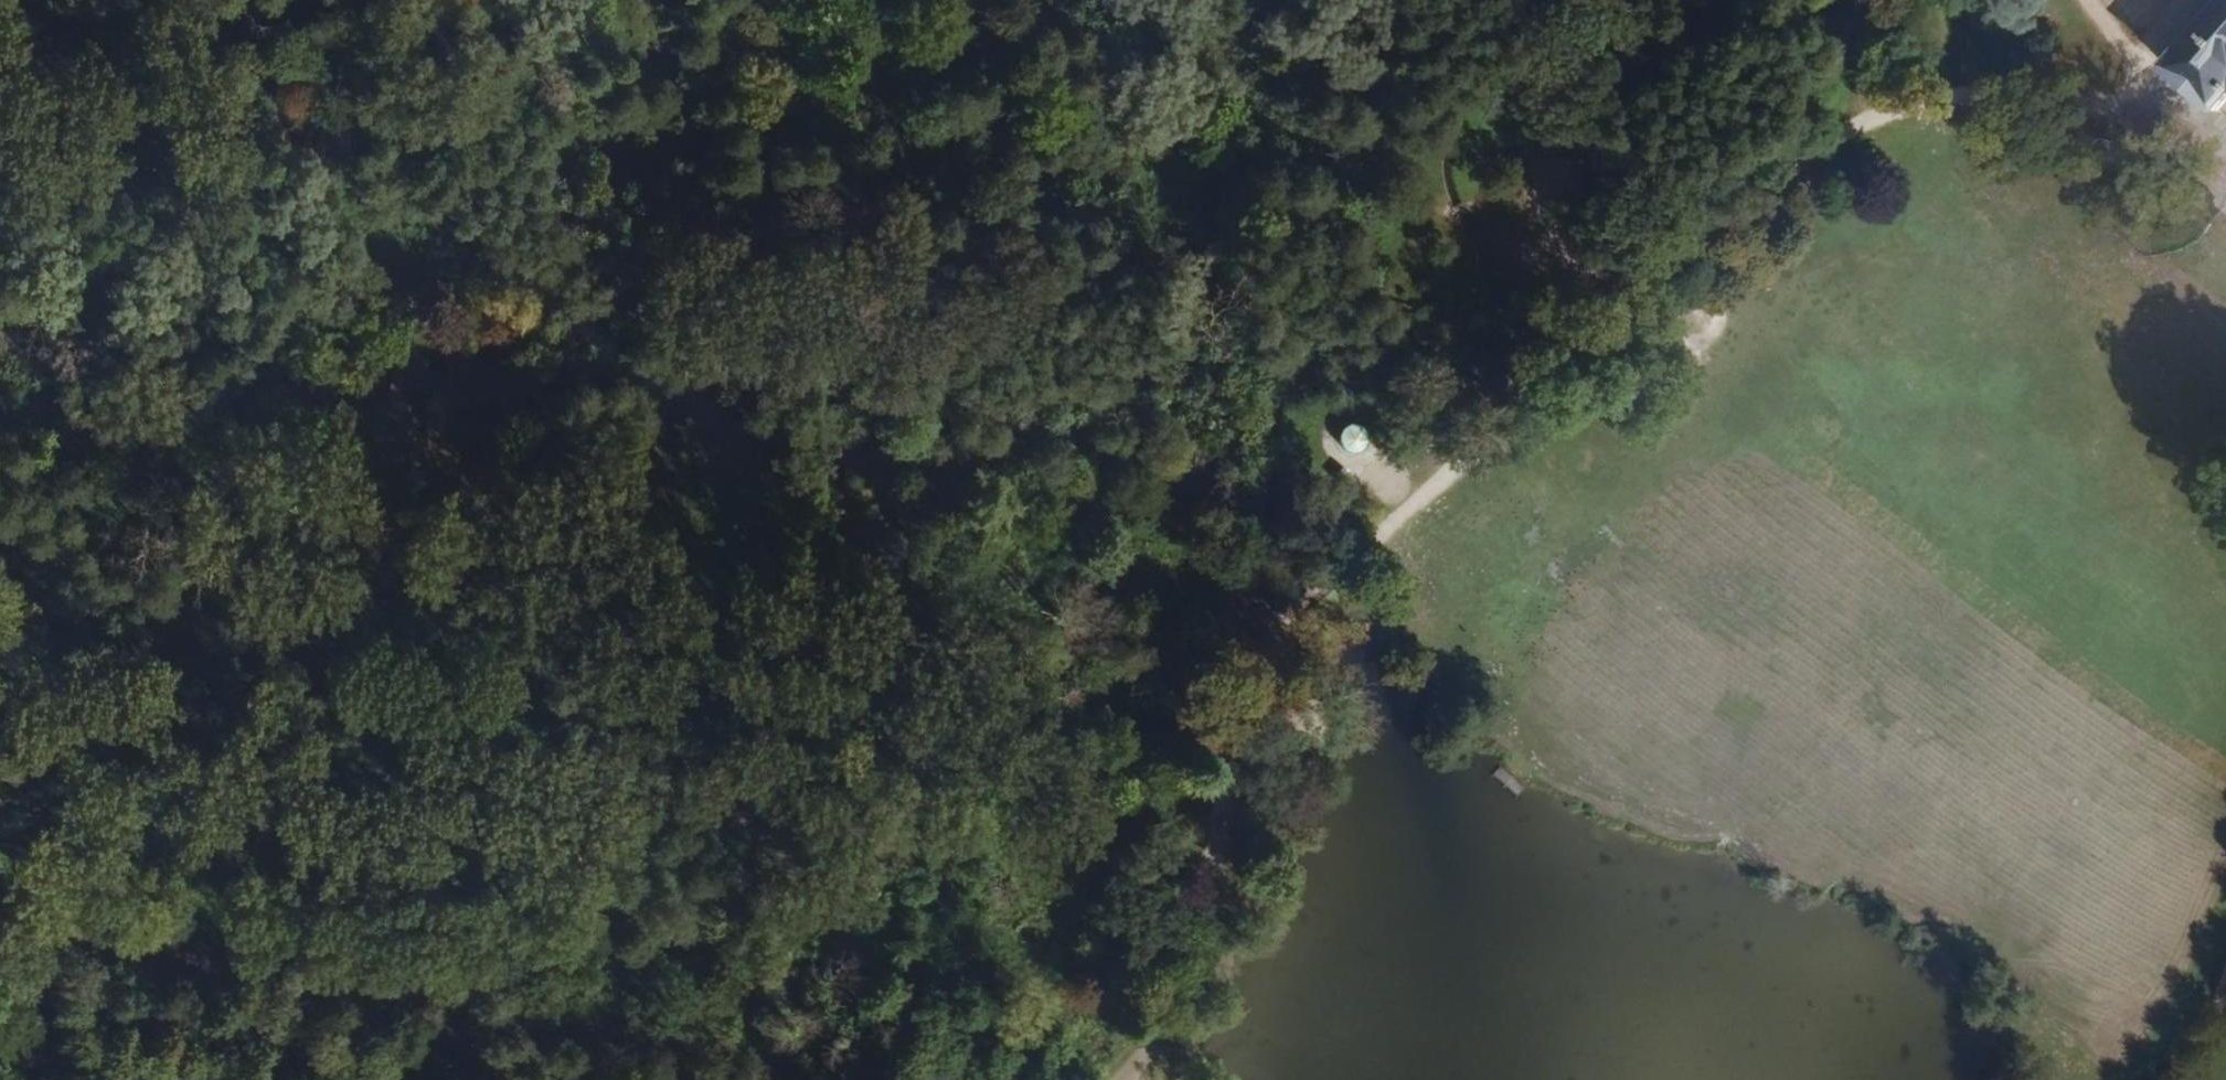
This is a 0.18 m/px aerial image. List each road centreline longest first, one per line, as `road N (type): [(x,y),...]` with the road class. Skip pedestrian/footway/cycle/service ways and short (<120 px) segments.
road 1 (track): [(402,1079),(0,1009)]
road 2 (track): [(1799,0),(1970,84)]

